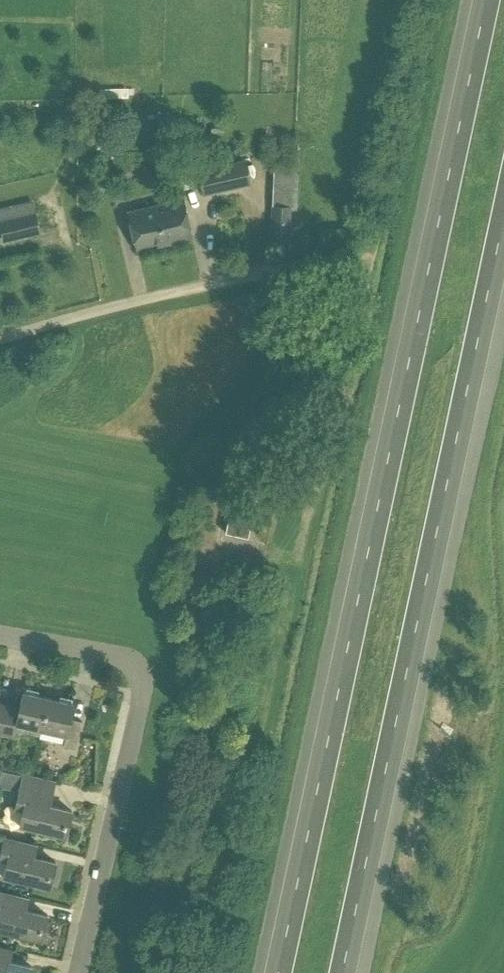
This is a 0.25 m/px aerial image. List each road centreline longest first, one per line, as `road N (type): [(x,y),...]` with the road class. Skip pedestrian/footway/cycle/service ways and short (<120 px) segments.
road 1 (trunk): [(485,0),(278,972)]
road 2 (trunk): [(342,972),(503,218)]
road 3 (residential): [(79,972),(143,688),(135,663),(0,638)]
road 4 (residential): [(0,342),(156,295),(316,262)]

